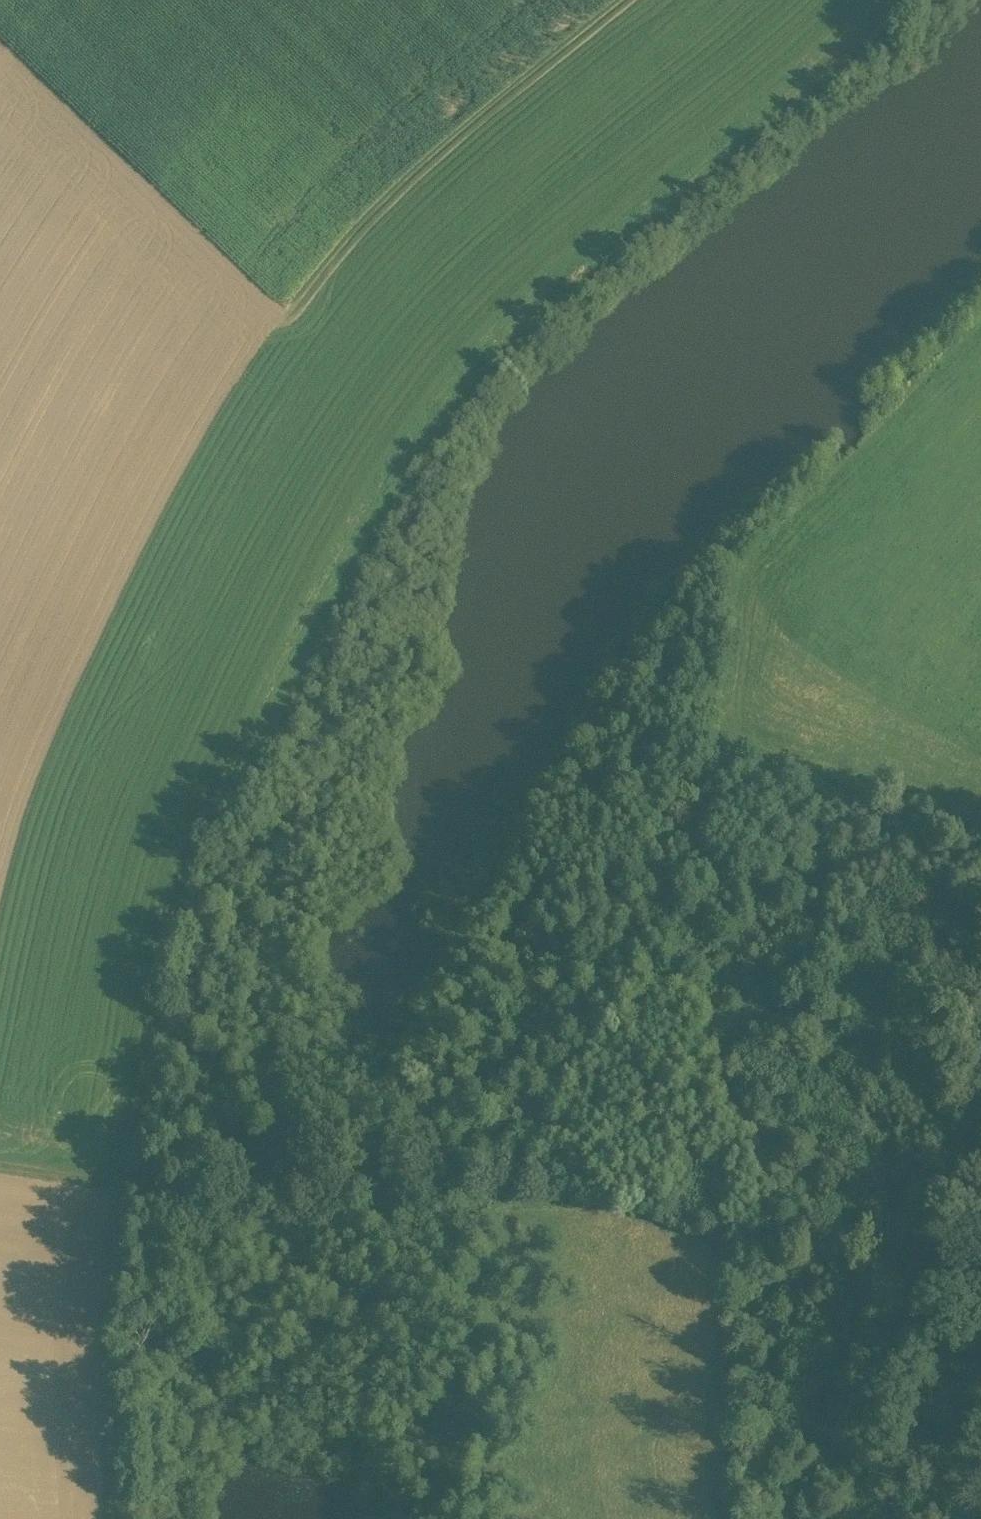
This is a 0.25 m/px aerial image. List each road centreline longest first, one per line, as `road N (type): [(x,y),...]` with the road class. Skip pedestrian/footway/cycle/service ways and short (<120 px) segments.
road 1 (track): [(0,1162),(124,1184)]

